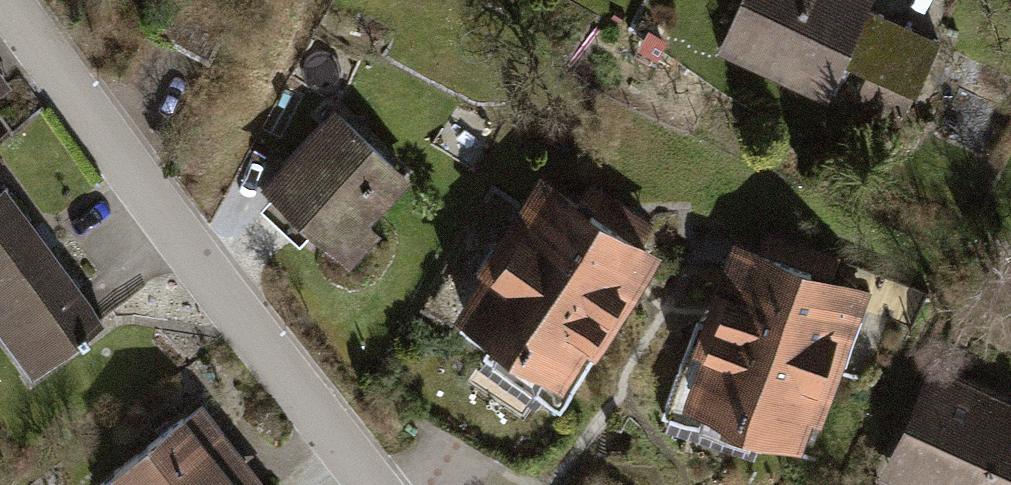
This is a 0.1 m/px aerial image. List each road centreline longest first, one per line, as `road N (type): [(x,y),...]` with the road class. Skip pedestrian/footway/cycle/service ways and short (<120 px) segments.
road 1 (residential): [(375,484),(10,0)]

